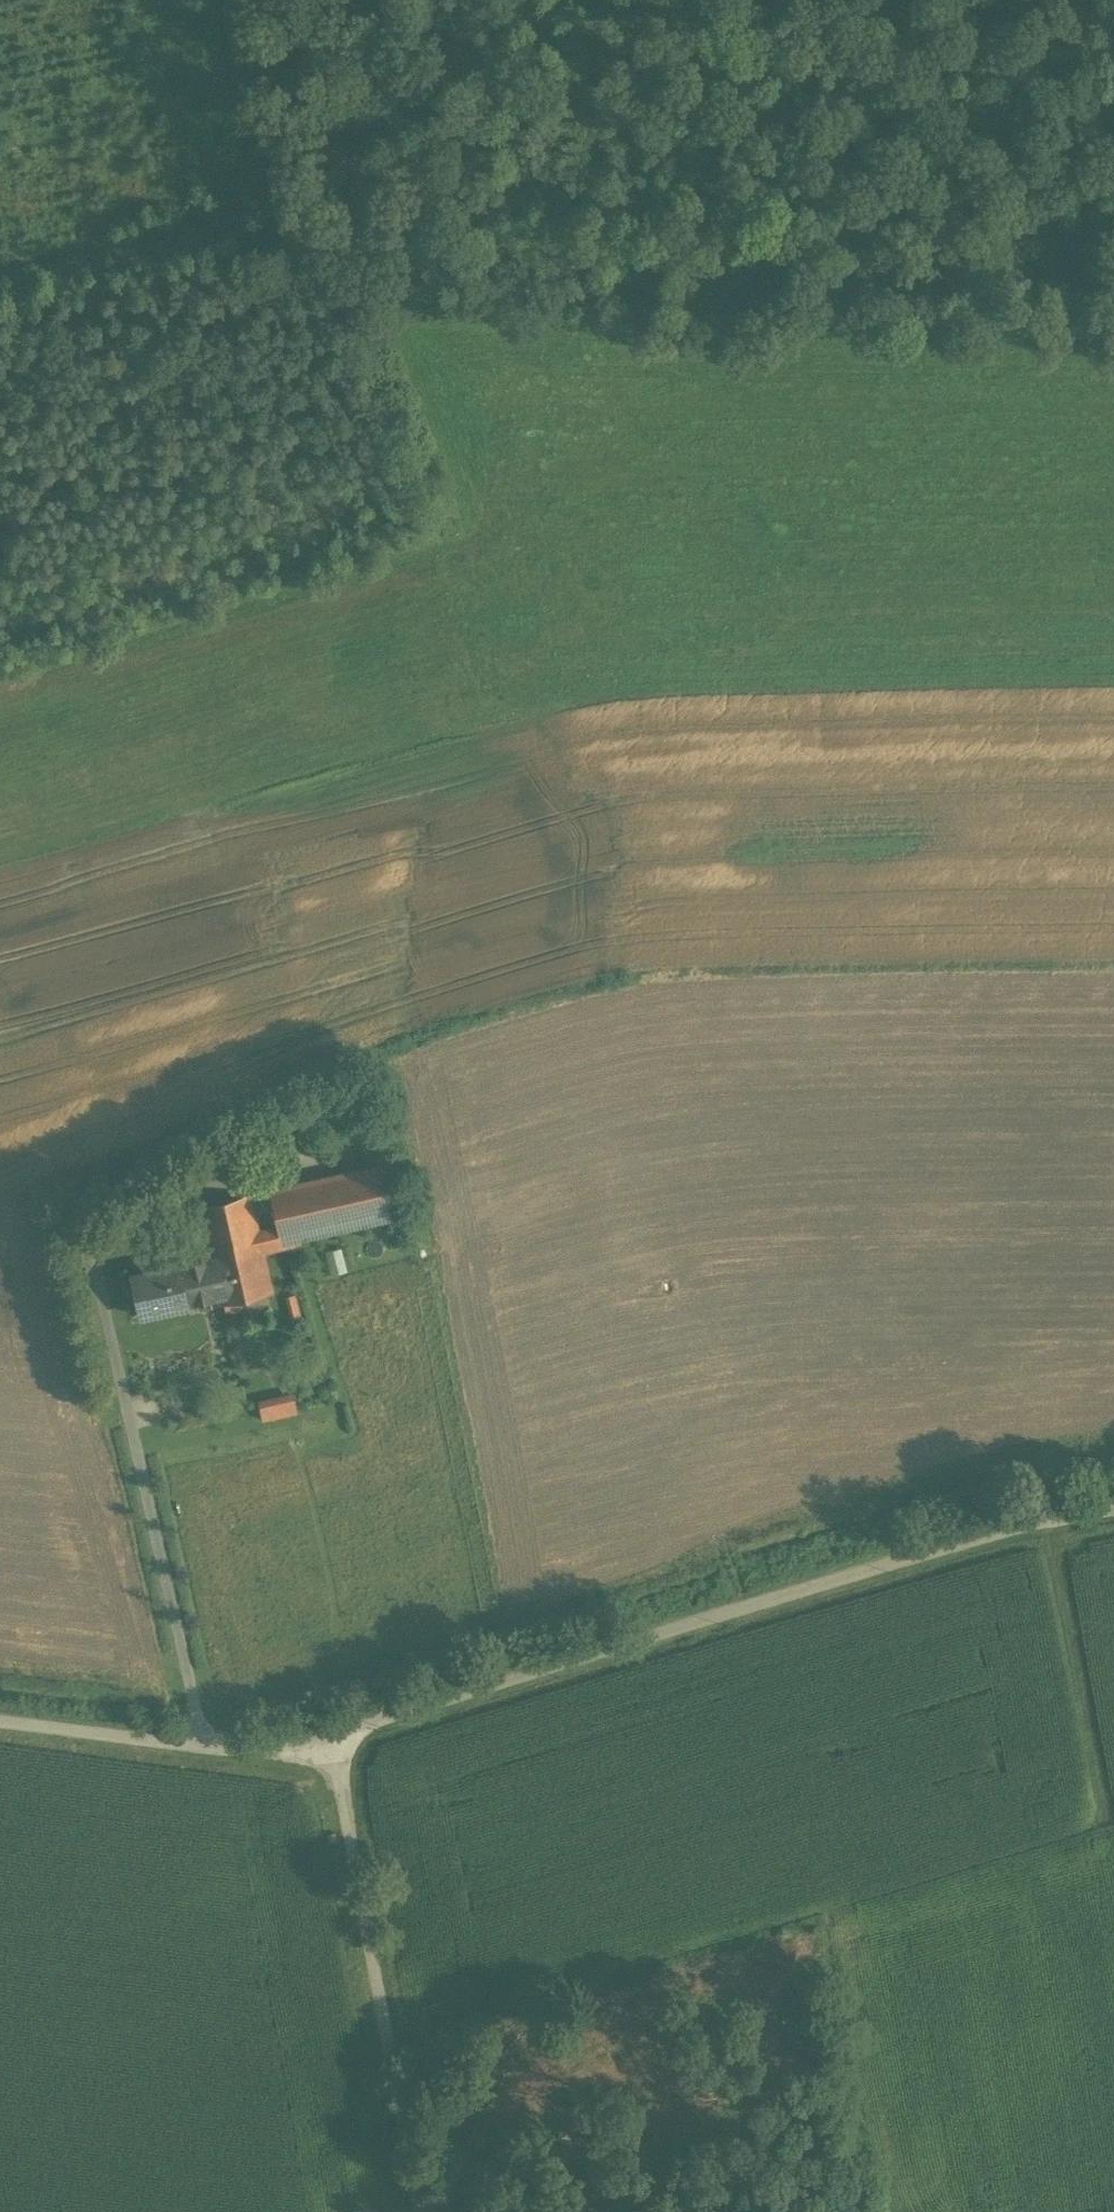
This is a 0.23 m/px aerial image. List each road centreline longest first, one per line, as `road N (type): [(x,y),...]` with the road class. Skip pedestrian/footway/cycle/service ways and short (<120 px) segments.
road 1 (unclassified): [(1113,1508),(947,1540),(330,1737)]
road 2 (unclassified): [(330,1737),(419,2211)]
road 3 (unclassified): [(330,1737),(278,1747),(192,1744),(0,1720)]

